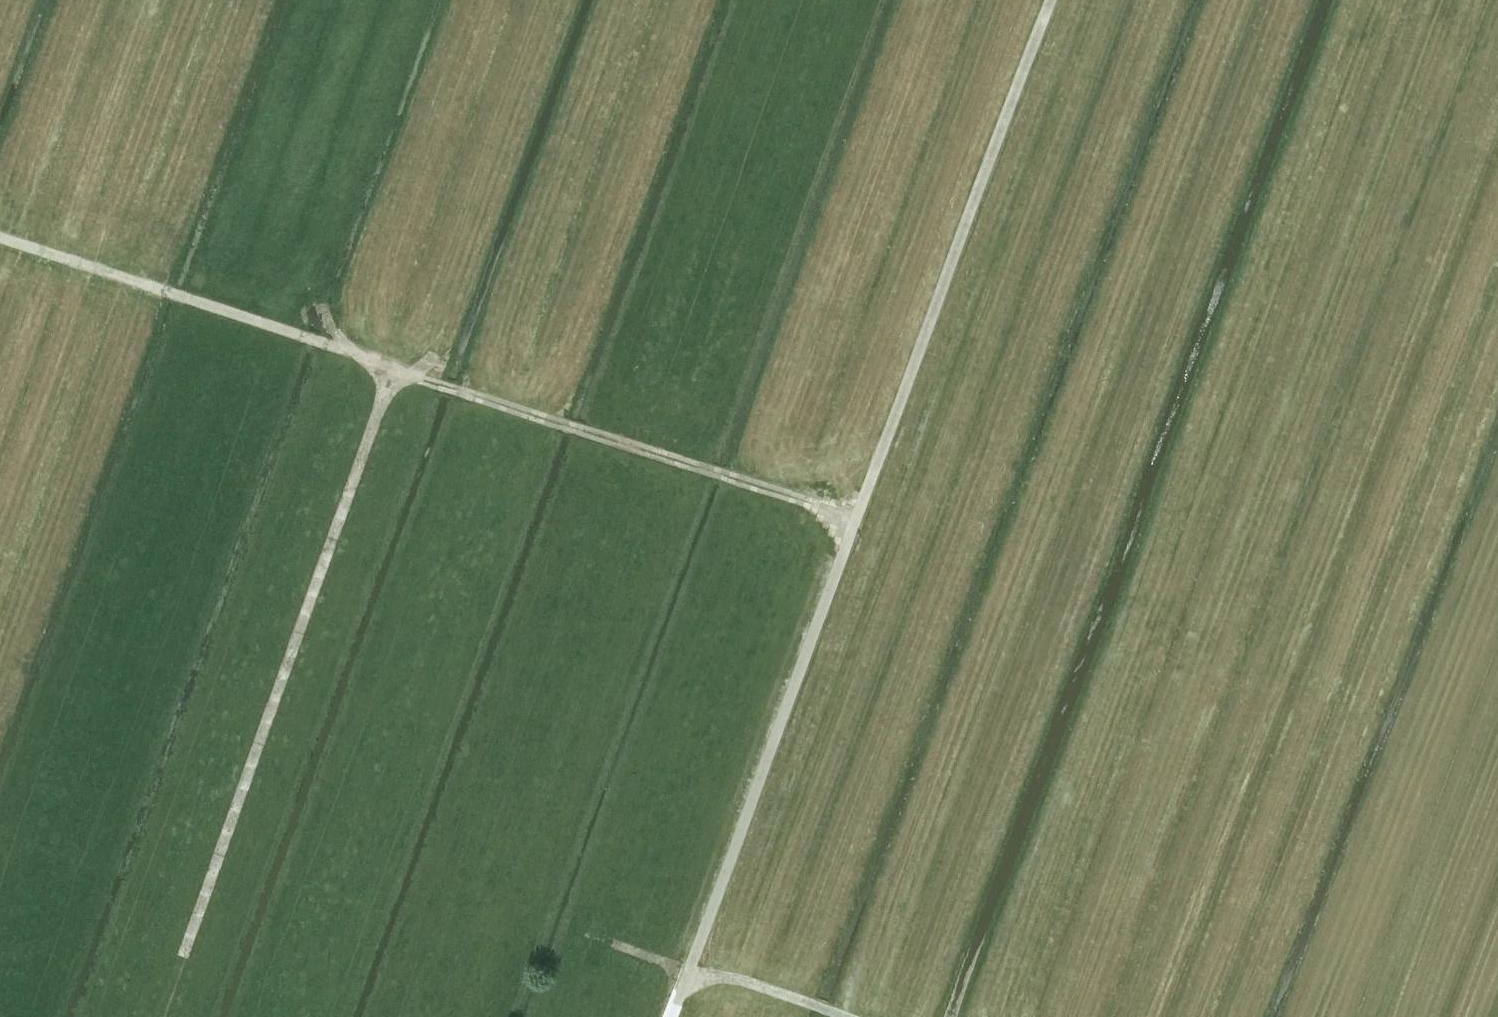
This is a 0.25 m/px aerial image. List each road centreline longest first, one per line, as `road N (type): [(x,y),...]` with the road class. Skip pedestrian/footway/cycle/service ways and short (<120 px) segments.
road 1 (track): [(169,1016),(410,358),(0,224)]
road 2 (track): [(678,1016),(1055,0)]
road 3 (track): [(872,1016),(557,909)]

